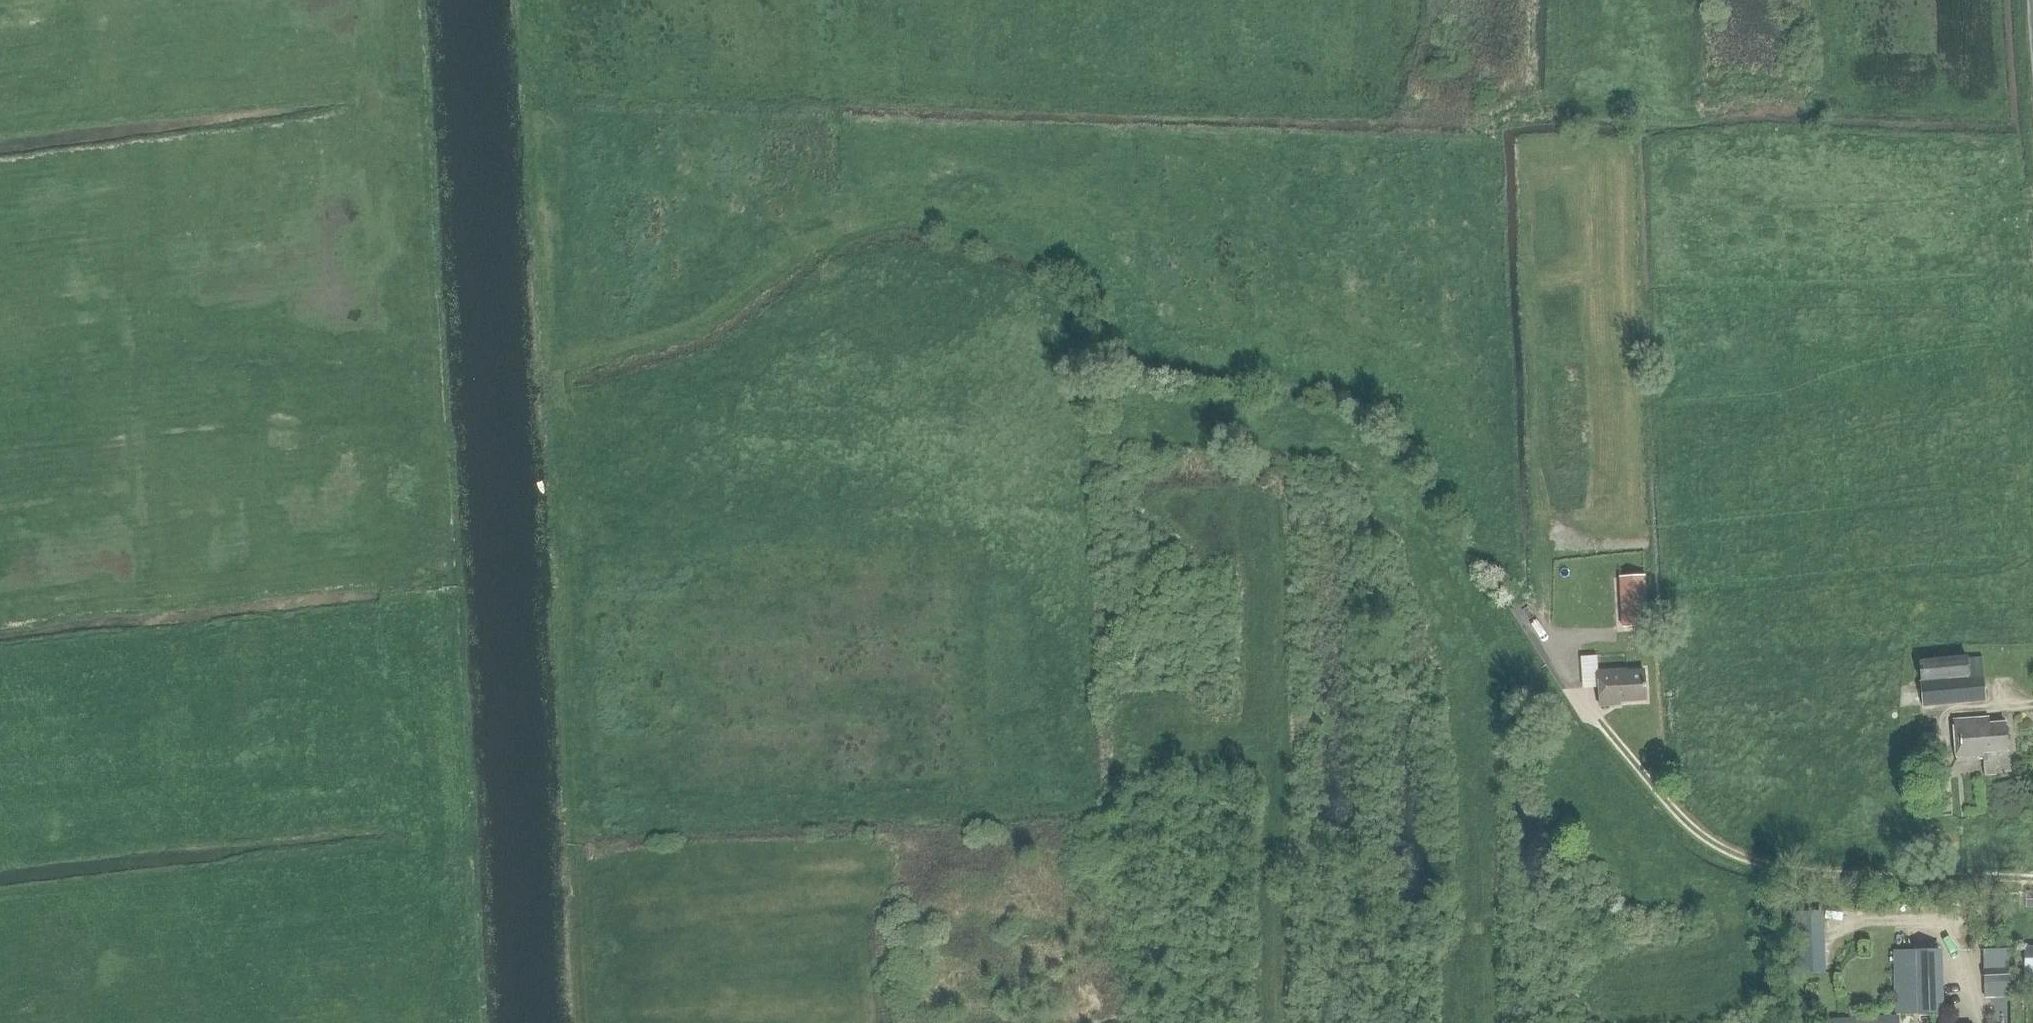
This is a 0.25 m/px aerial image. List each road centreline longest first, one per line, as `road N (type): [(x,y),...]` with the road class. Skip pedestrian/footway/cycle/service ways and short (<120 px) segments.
road 1 (track): [(2032,881),(1824,879),(1773,869),(1697,829),(1595,717)]

